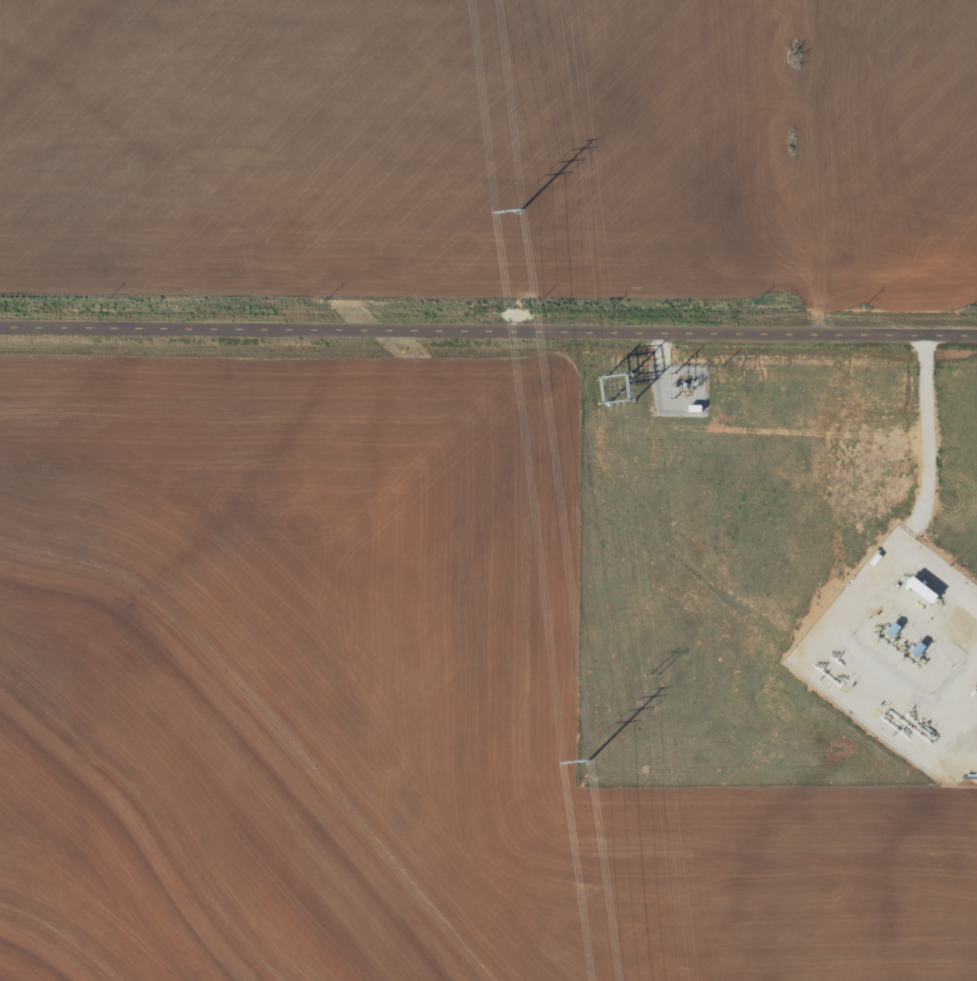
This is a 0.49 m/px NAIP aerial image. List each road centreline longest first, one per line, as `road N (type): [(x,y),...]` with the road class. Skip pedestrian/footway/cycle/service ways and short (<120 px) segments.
road 1 (secondary): [(976,341),(0,330)]

